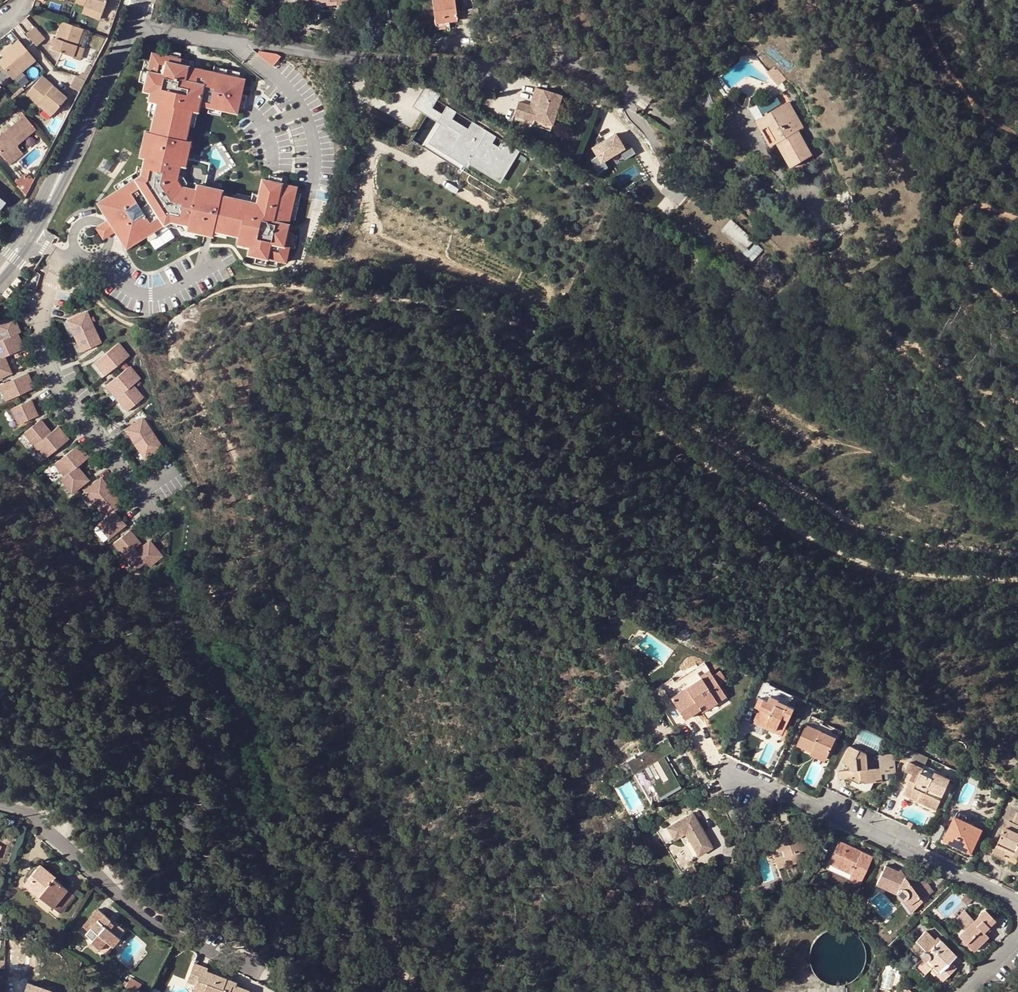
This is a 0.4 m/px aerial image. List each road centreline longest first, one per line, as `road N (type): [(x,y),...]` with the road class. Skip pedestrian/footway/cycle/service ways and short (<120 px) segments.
road 1 (track): [(163,318),(266,285),(295,306),(364,299),(492,319),(532,333),(613,403),(734,451),(868,527),(1017,555)]
road 2 (track): [(677,432),(793,531),(838,554),(878,570),(1017,578)]
road 3 (residential): [(720,768),(1017,908)]
road 4 (residential): [(0,804),(39,821),(144,917),(260,974)]
road 5 (tertiary): [(0,282),(43,227),(85,144),(95,103)]
road 6 (tertiary): [(95,103),(0,260)]

